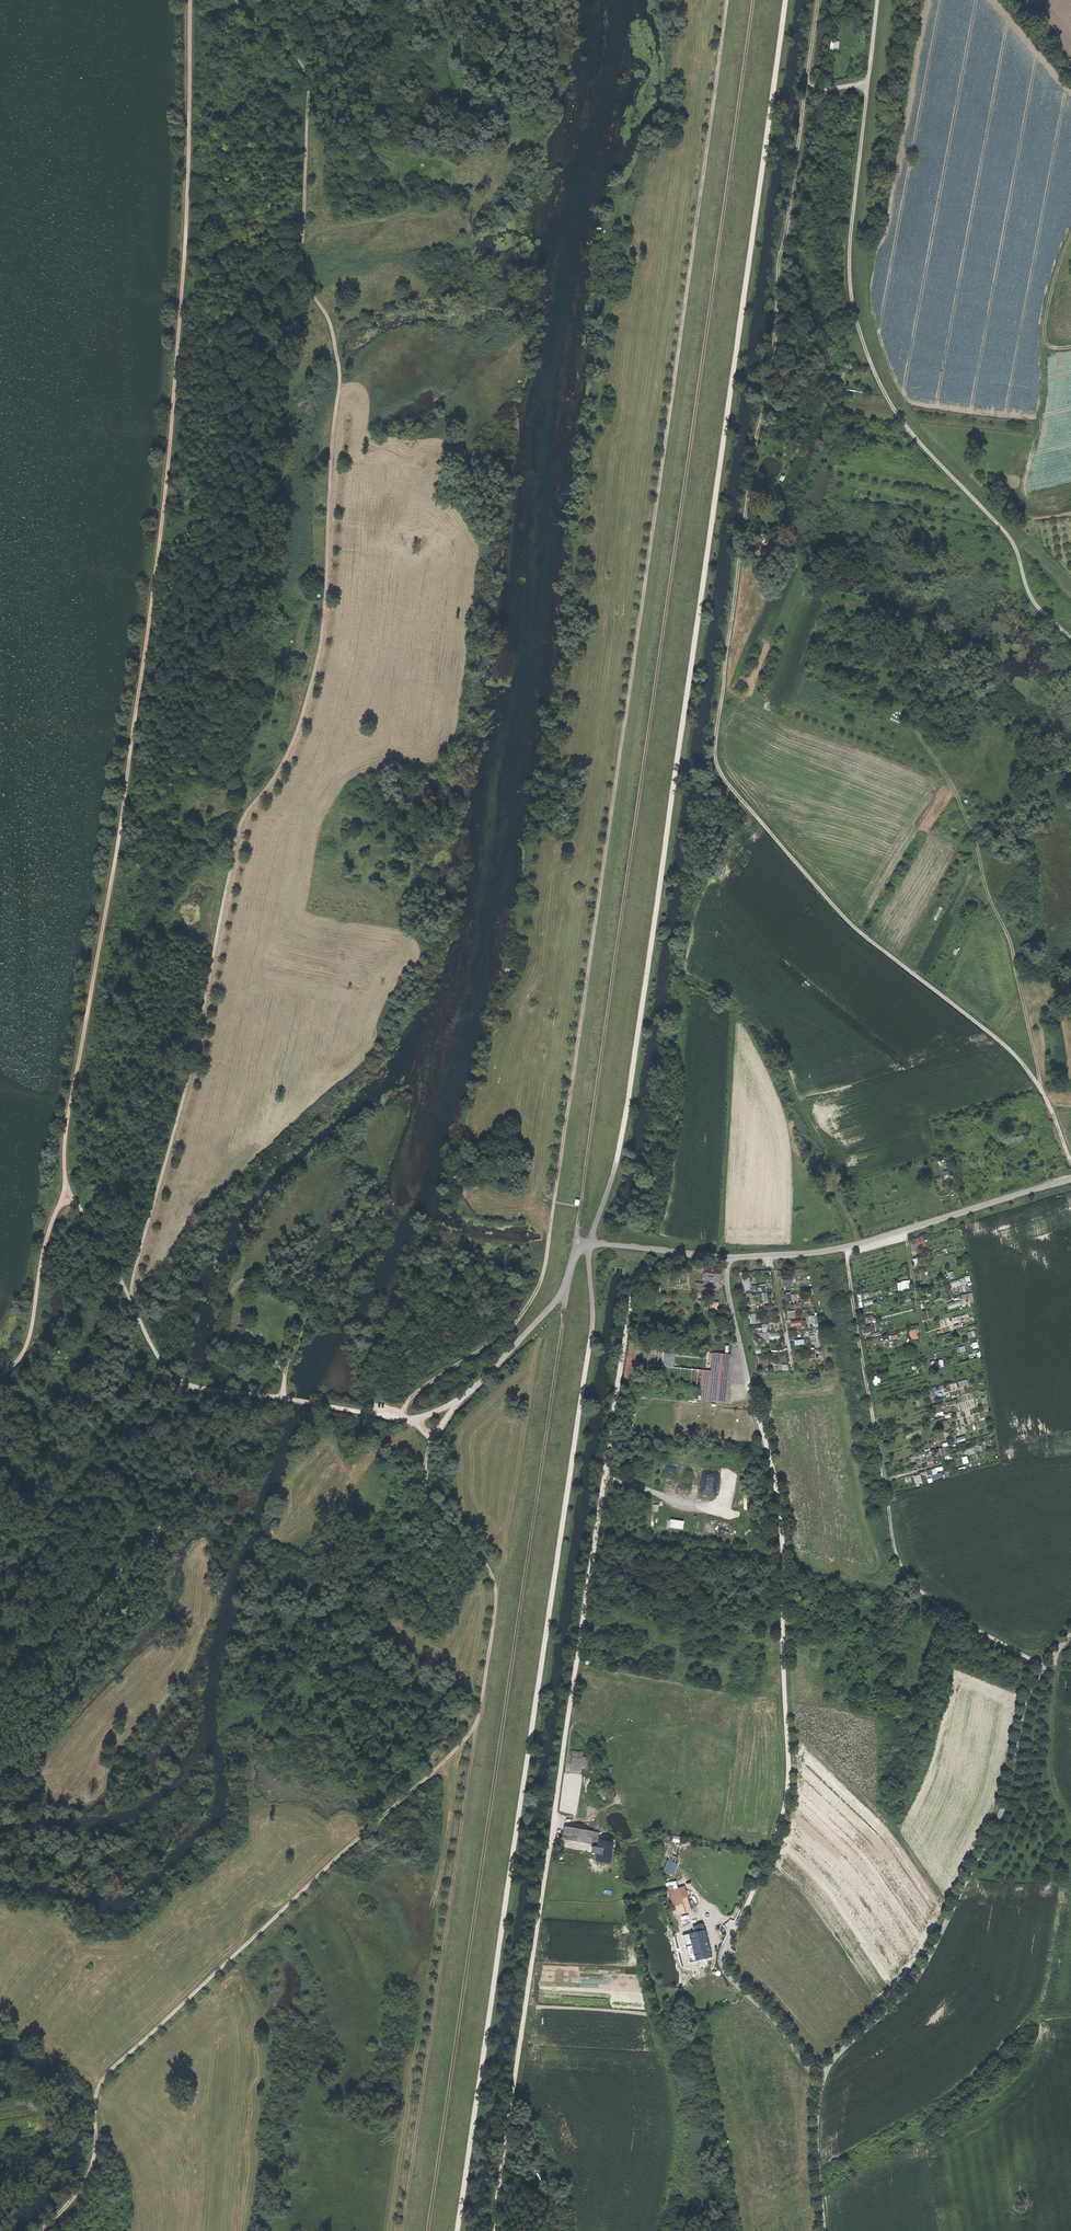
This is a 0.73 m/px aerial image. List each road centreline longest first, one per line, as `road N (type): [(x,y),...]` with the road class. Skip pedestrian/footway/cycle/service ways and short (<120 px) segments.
road 1 (track): [(727,0),(544,1269),(510,1329),(423,1388),(404,1412),(430,1442),(426,1494),(479,1556),(495,1593),(401,2230)]
road 2 (track): [(456,2230),(591,1334),(589,1244),(630,1089),(786,0)]
road 3 (track): [(237,0),(309,80),(302,274),(330,322),(339,373),(323,618),(294,740),(239,828),(178,1117),(129,1296)]
road 4 (track): [(1070,1163),(1049,1104),(1013,1054),(844,918),(716,763),(817,0)]
road 5 (track): [(578,1244),(753,0)]
road 6 (track): [(191,0),(181,307),(163,527),(116,863),(68,1121),(67,1194)]
road 7 (track): [(491,2230),(632,1292),(643,1268),(676,1253)]
road 8 (track): [(427,2230),(566,1288)]
road 9 (track): [(823,2078),(732,1972),(738,1923),(775,1839),(788,1764),(780,1514),(741,1353)]
road 10 (track): [(1070,638),(1035,604),(1005,533),(895,410),(862,339),(849,257),(877,0)]
road 11 (track): [(480,1706),(470,1731),(439,1765),(106,2075),(83,2184),(39,2230)]
road 12 (track): [(1040,1088),(1011,946),(960,802),(833,592)]
road 13 (track): [(1044,1668),(920,1593),(901,1567),(846,1247)]
road 14 (track): [(1070,1634),(1025,1697),(1001,1813),(926,1965),(838,2054)]
road 15 (track): [(185,1384),(153,1543),(53,1658),(0,1687)]
road 16 (track): [(285,1378),(369,1200),(395,1122)]
road 17 (track): [(720,1257),(733,1024),(742,1007)]
road 18 (track): [(67,1194),(49,1229),(25,1350),(0,1377)]
road 19 (track): [(823,2230),(817,2129),(823,2078),(838,2054)]
road 20 (track): [(1070,1821),(1049,1775),(1057,1650)]
road 21 (track): [(284,1398),(277,1359),(233,1339),(233,1294),(243,1279)]
road 22 (track): [(1070,347),(1054,347),(1044,333),(1070,235)]
road 23 (track): [(185,1384),(312,1403)]

